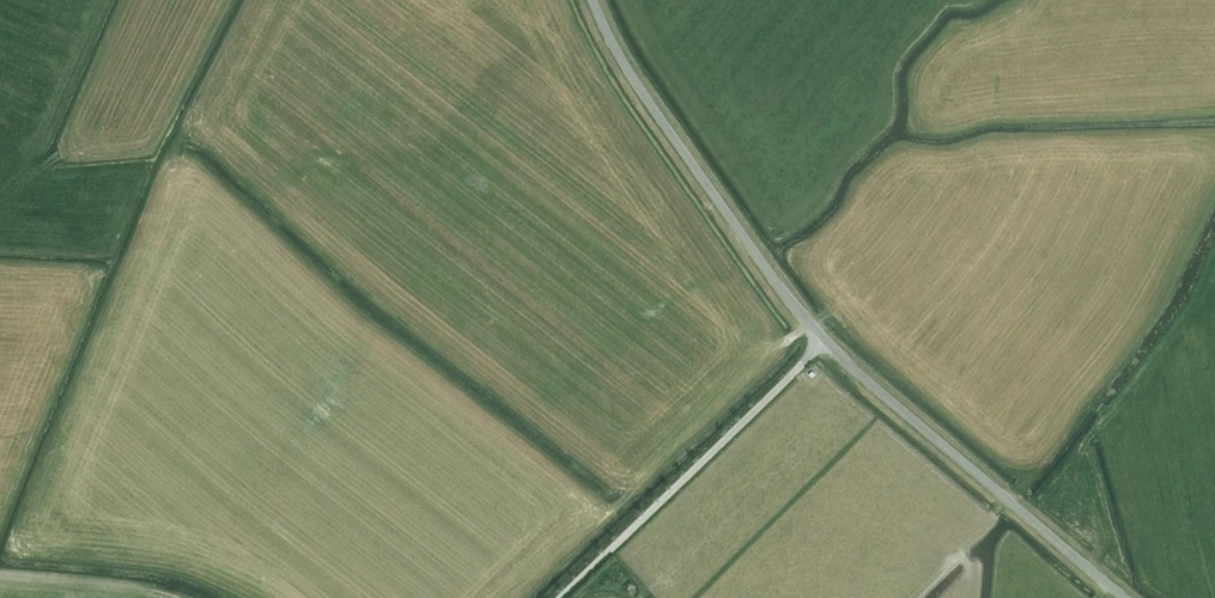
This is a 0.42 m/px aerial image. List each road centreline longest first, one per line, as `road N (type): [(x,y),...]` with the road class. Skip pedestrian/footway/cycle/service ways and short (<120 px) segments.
road 1 (unclassified): [(1125,597),(825,340),(647,100),(592,0)]

